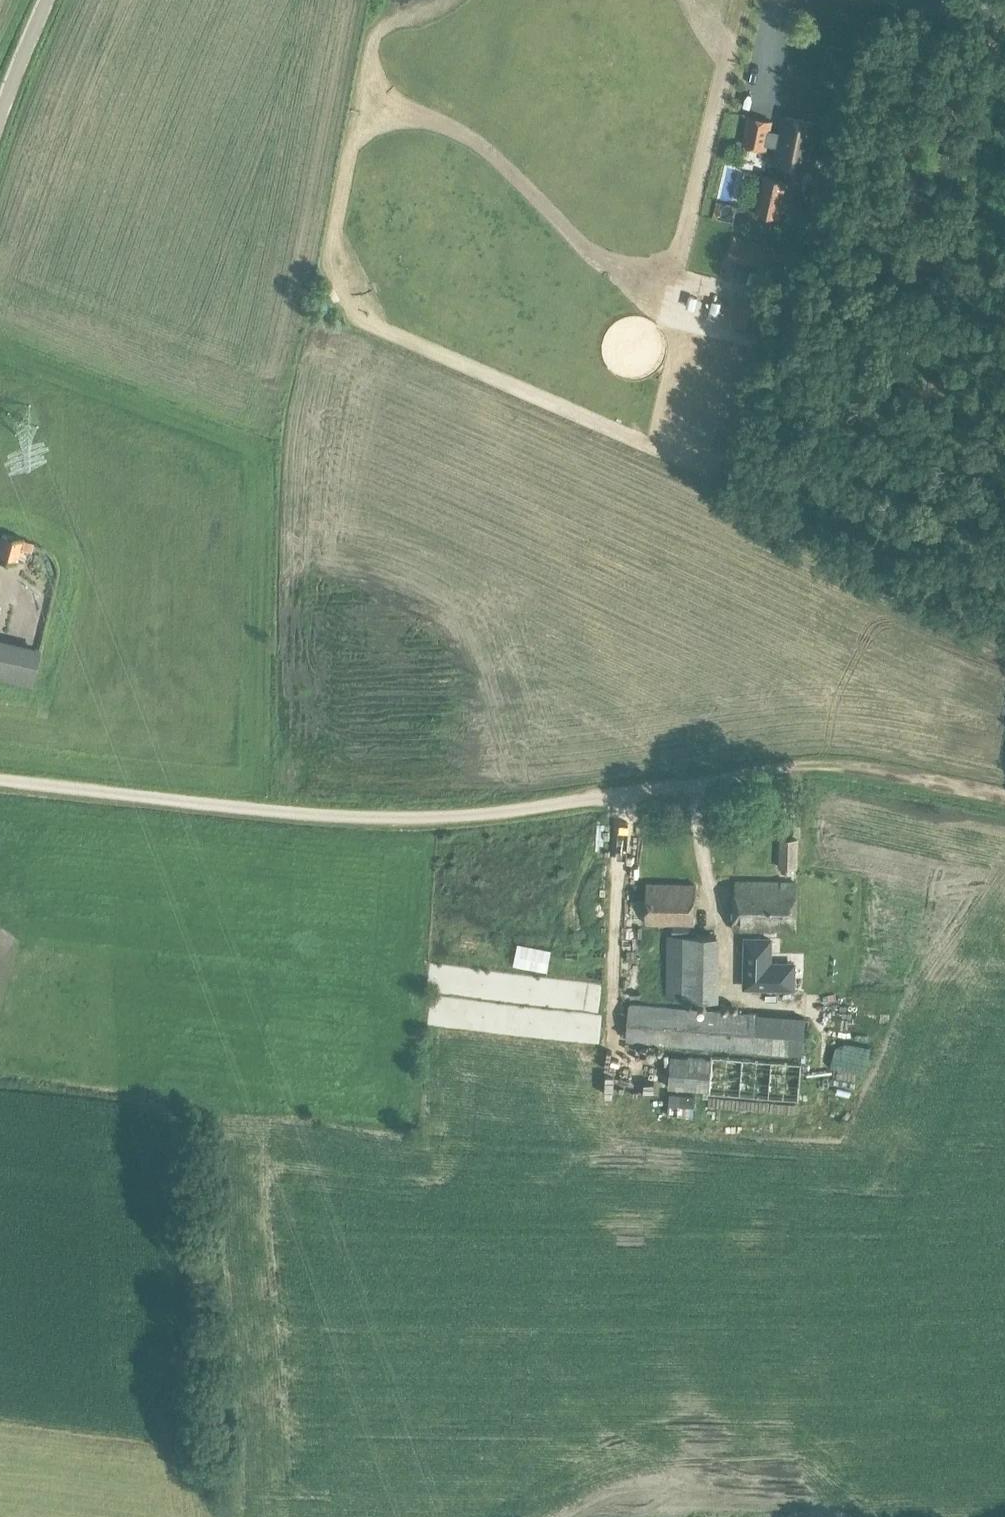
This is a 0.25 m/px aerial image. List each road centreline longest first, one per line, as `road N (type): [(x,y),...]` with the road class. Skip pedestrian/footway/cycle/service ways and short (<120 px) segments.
road 1 (track): [(1004,803),(799,767),(471,818),(267,812),(0,781)]
road 2 (unclassified): [(0,122),(47,0)]

